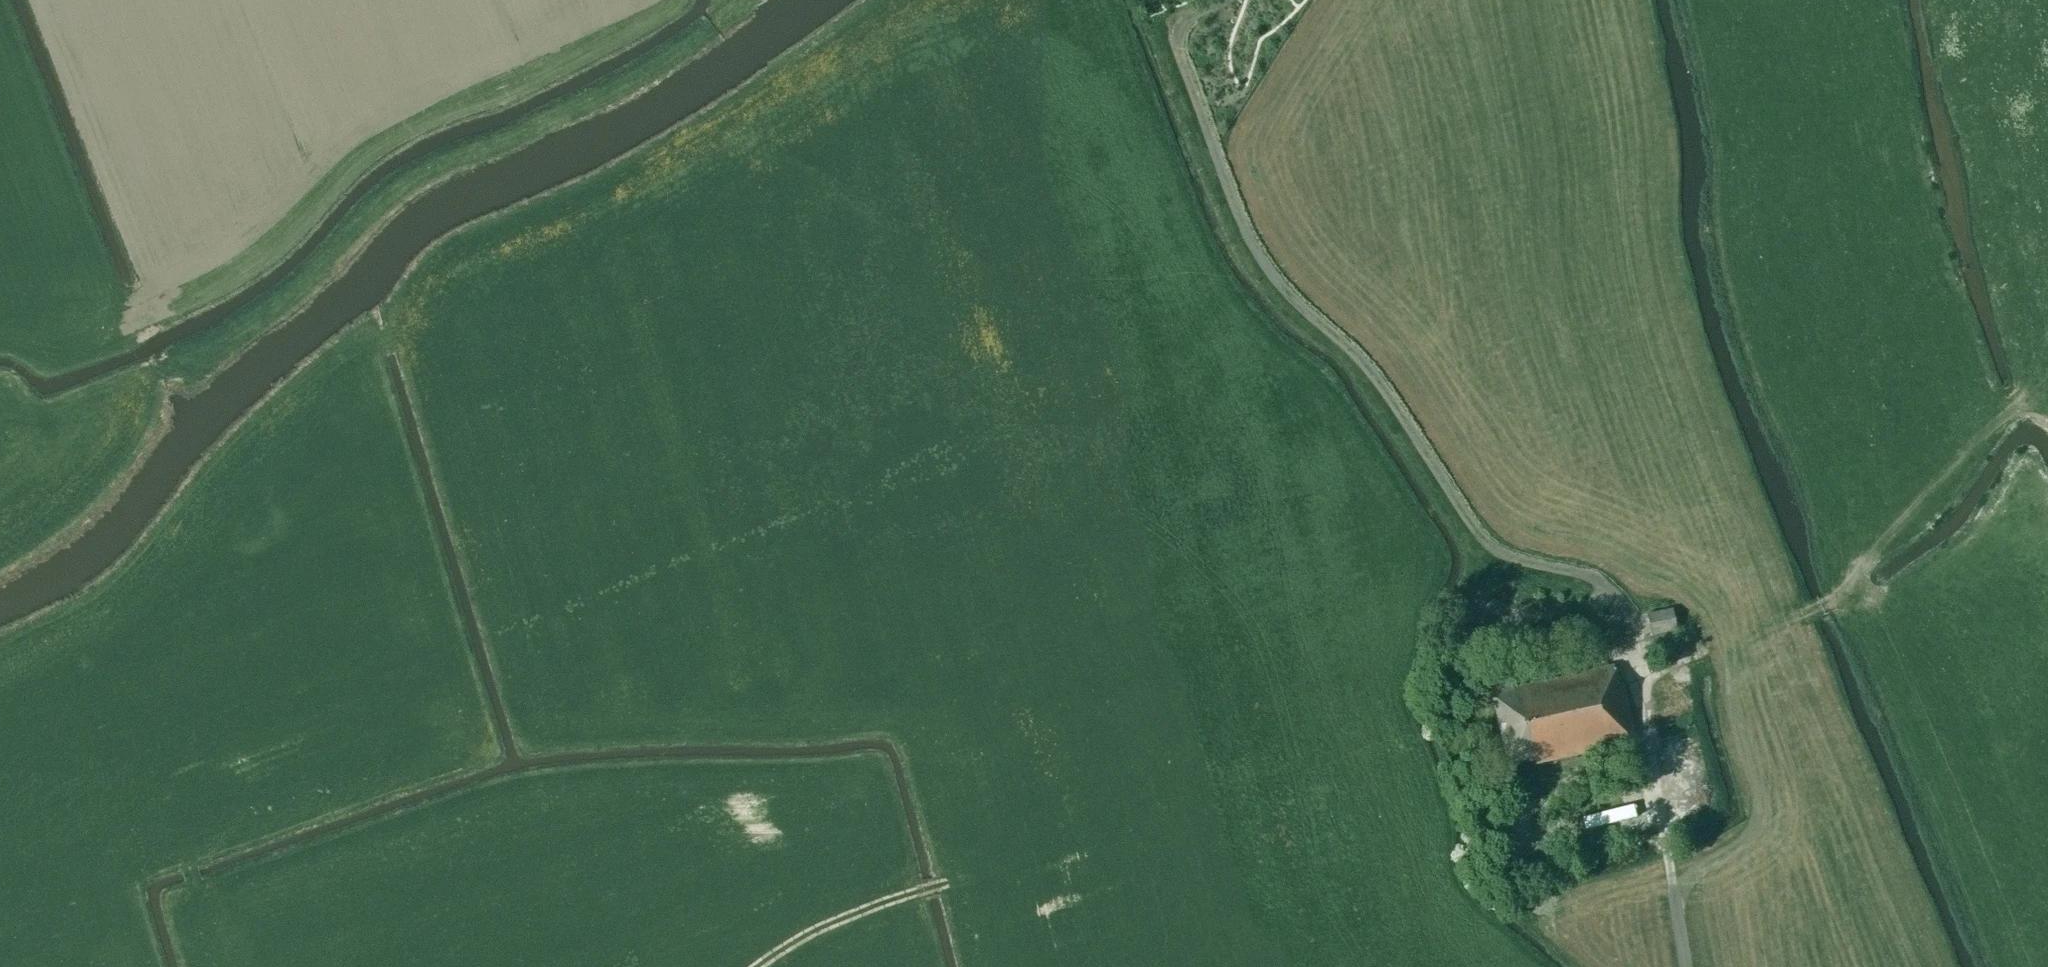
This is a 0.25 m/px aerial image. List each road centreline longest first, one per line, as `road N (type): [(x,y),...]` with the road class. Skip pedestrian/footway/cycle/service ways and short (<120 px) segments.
road 1 (track): [(1666,848),(1640,638),(1629,608),(1590,574),(1515,559),(1479,535),(1360,359),(1272,273),(1230,190),(1163,12)]
road 2 (unclassified): [(1687,966),(1666,848)]

